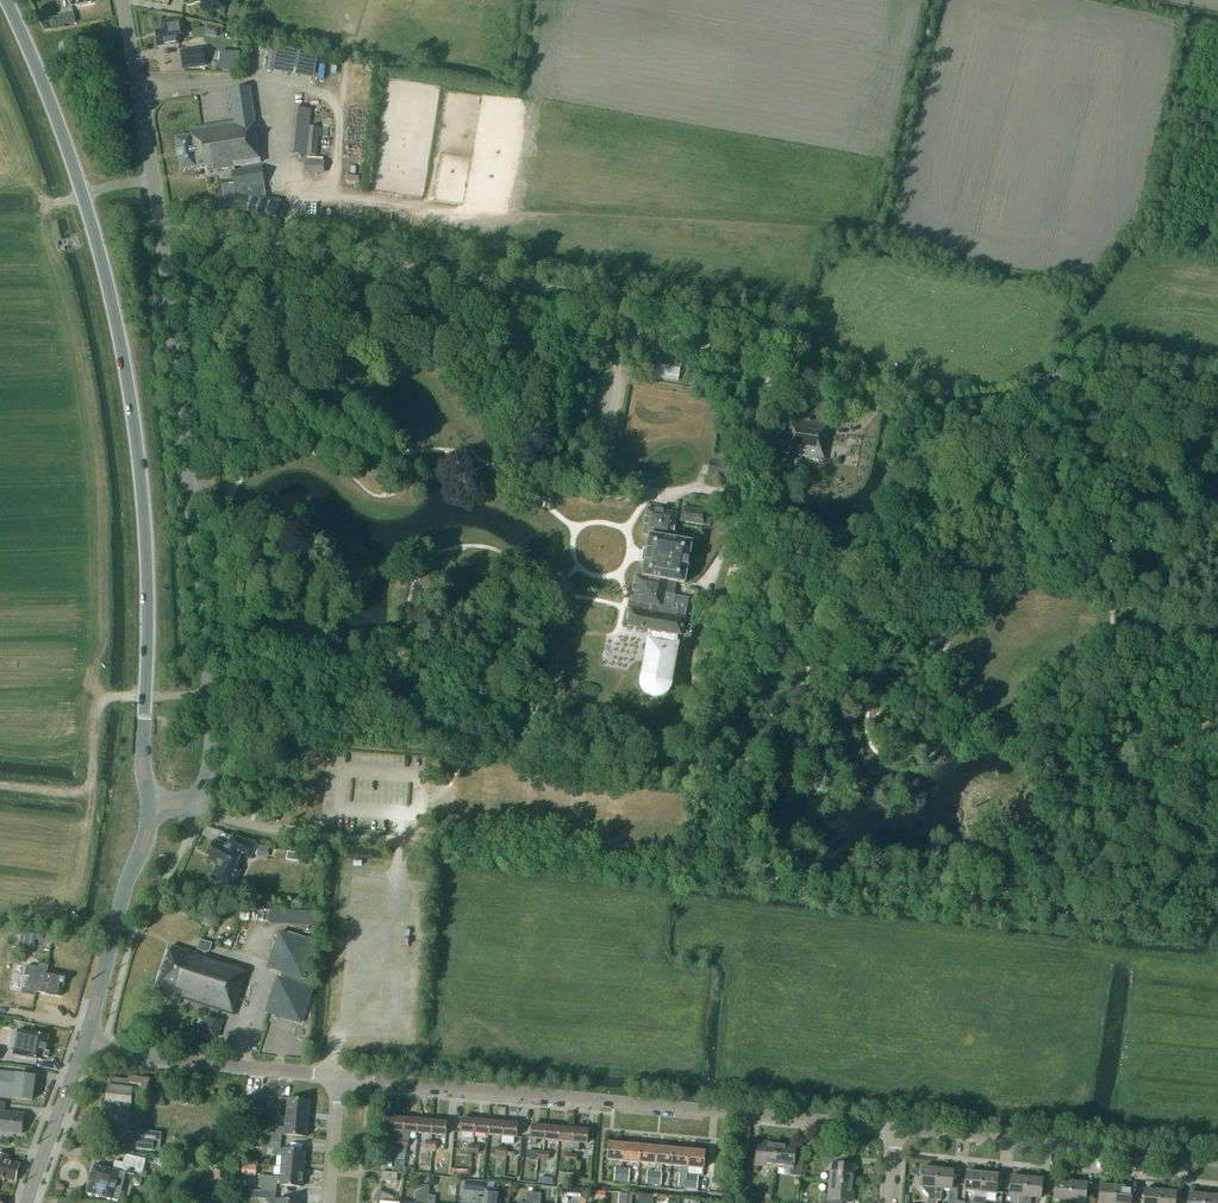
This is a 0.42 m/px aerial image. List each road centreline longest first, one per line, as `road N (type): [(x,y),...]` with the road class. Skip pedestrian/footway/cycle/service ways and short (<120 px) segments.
road 1 (primary): [(149,806),(142,757),(144,529),(123,353),(65,141),(6,0)]
road 2 (track): [(621,300),(785,328),(819,364),(892,394),(951,404),(1013,394),(1076,365),(1217,387)]
road 3 (tertiary): [(192,802),(204,785),(212,724),(161,229)]
road 4 (tertiary): [(895,1130),(341,1076)]
road 5 (unclassified): [(161,229),(621,300)]
road 6 (tertiary): [(1217,1163),(895,1130)]
road 7 (tertiary): [(341,1076),(83,1045)]
road 8 (primary): [(83,1045),(149,806)]
road 9 (tertiary): [(161,229),(121,0)]
road 10 (primary): [(27,1202),(83,1045)]
road 11 (track): [(305,833),(458,840)]
road 12 (residential): [(329,1202),(341,1076)]

